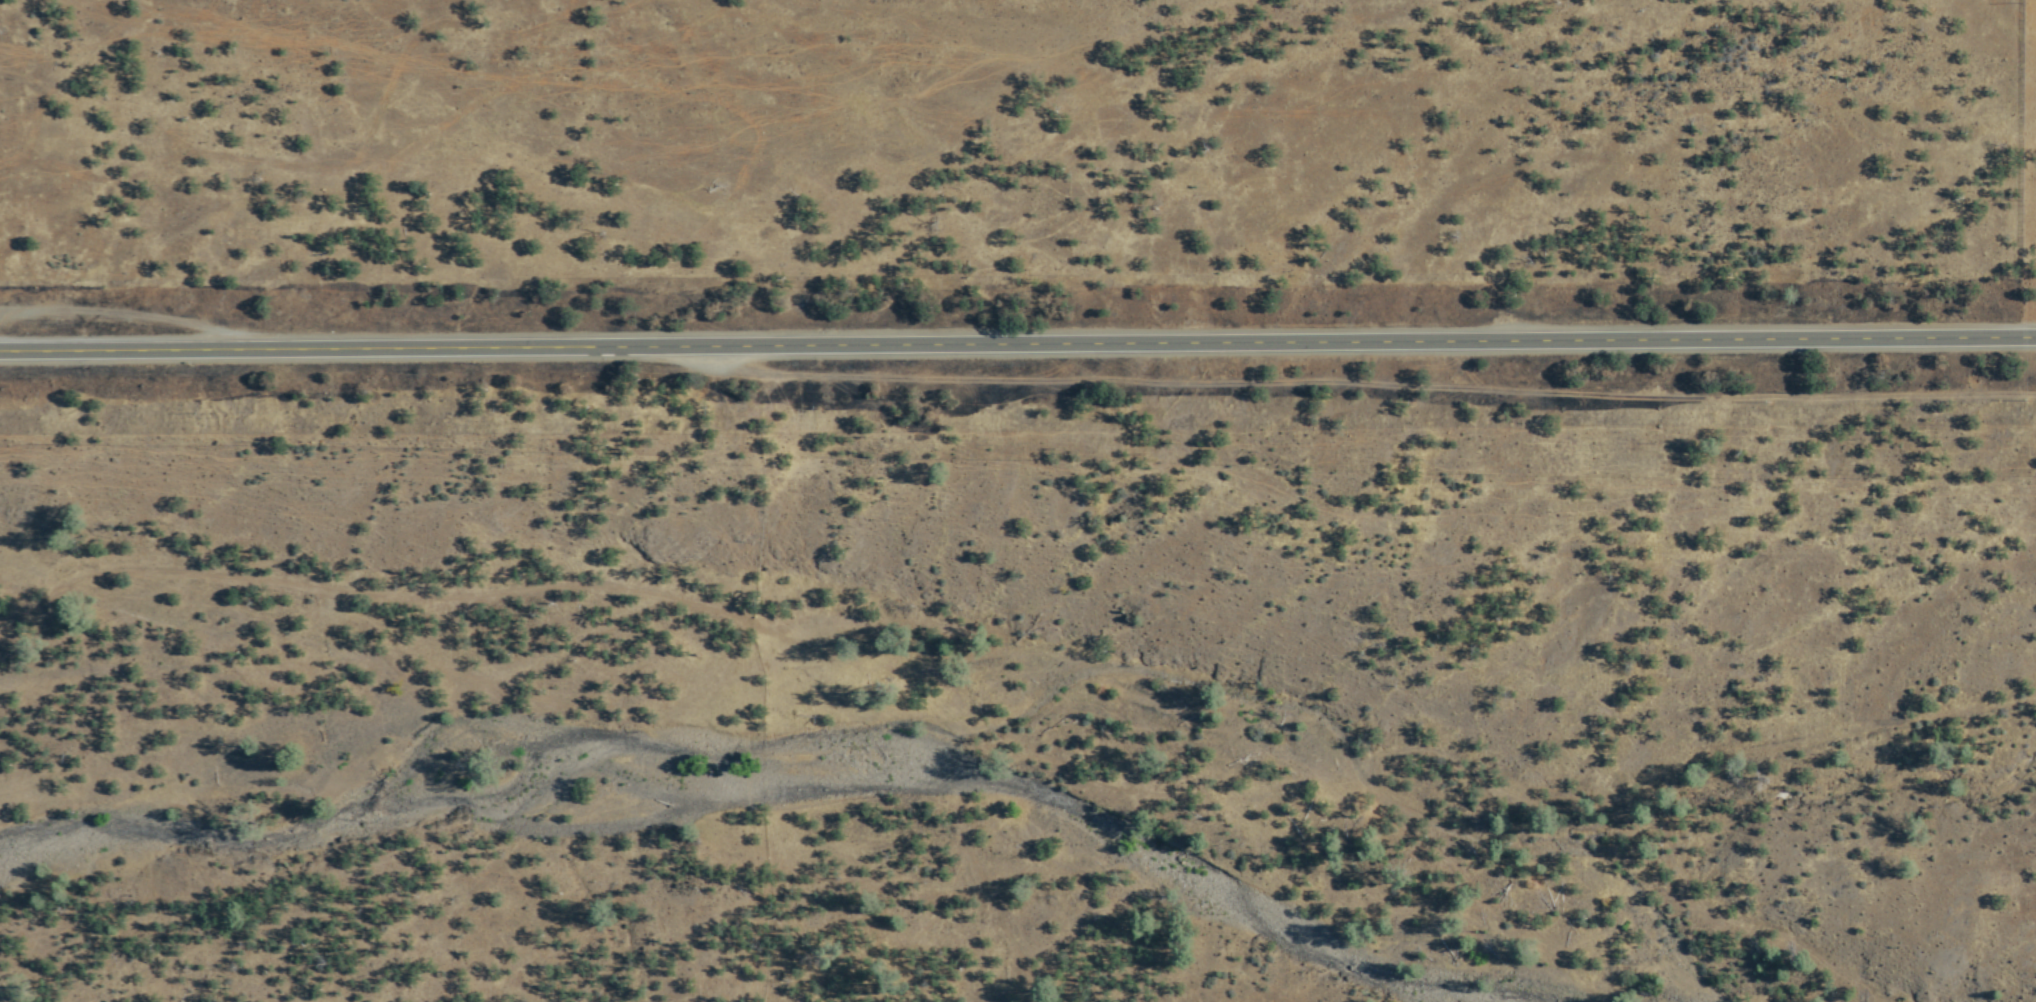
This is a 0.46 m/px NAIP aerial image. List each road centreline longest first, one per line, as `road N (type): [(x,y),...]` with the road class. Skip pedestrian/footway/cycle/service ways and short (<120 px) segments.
road 1 (primary): [(2035,337),(0,350)]

